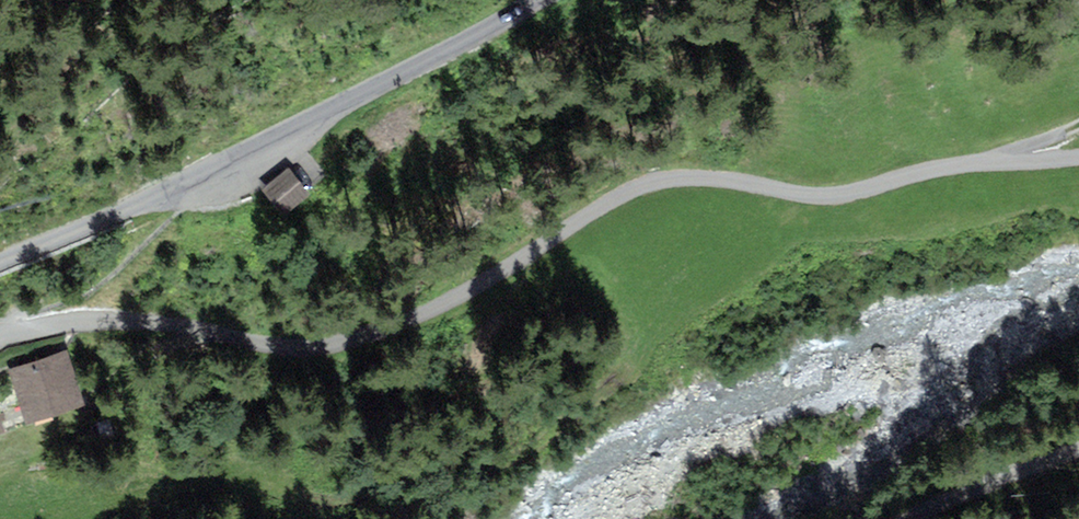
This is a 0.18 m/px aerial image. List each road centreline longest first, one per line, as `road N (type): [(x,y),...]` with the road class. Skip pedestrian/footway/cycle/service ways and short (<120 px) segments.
road 1 (track): [(1078,157),(941,166),(819,197),(695,173),(634,185),(508,258),(322,335),(130,330),(0,343)]
road 2 (tertiary): [(562,0),(218,175),(0,269)]
road 3 (track): [(908,518),(1078,441)]

